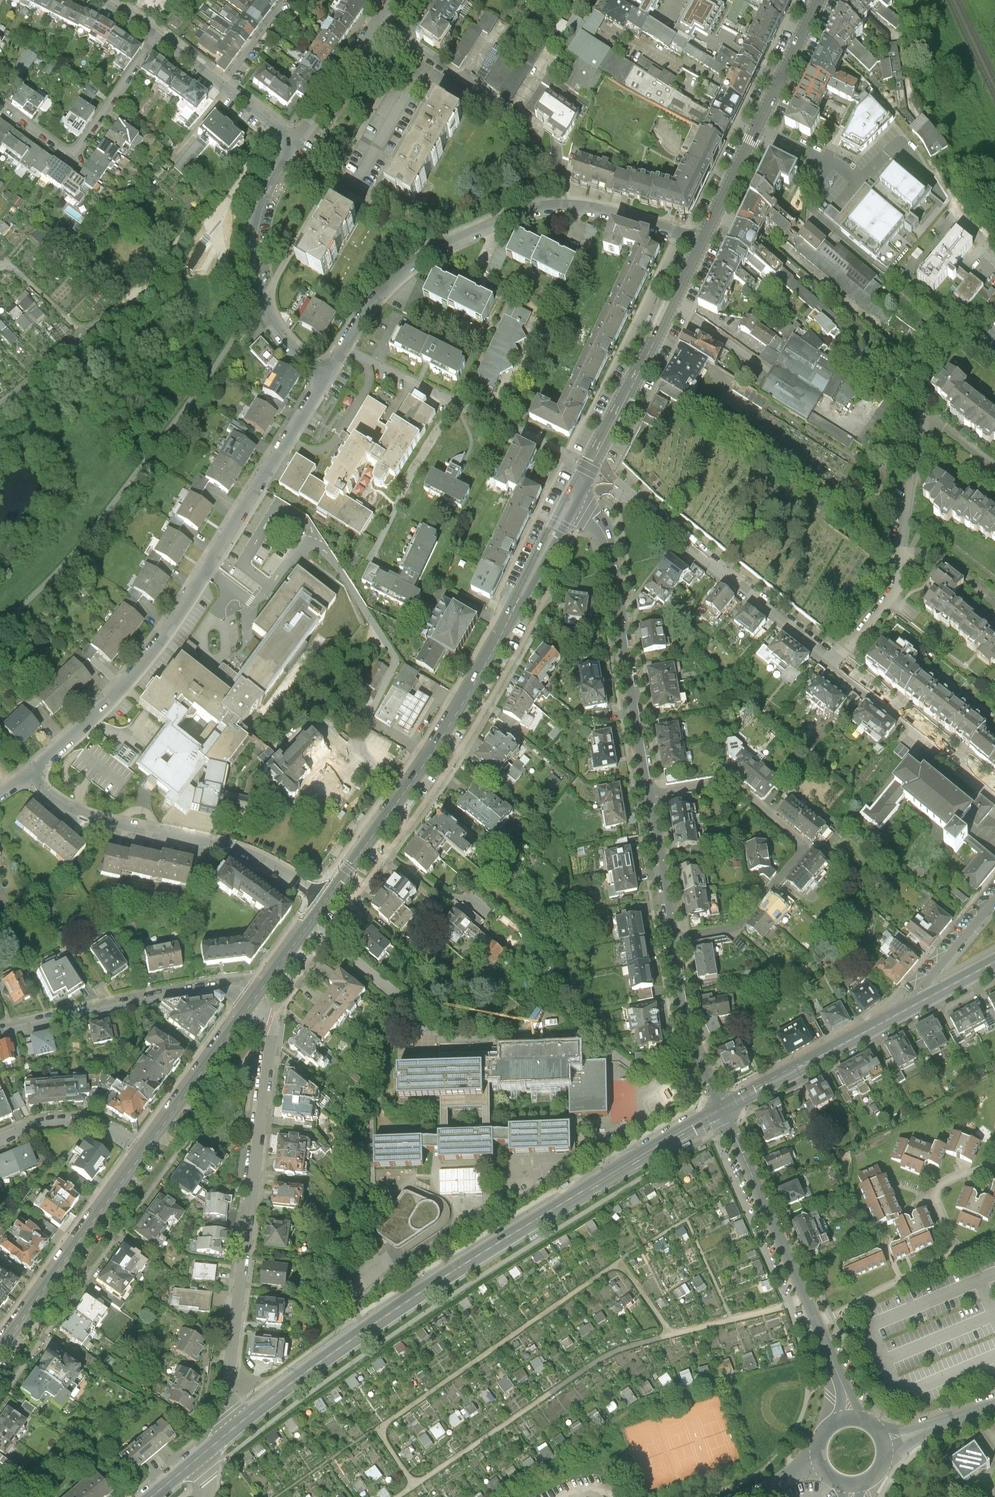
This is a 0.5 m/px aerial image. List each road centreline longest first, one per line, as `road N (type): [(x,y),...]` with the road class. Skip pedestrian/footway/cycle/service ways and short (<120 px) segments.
road 1 (secondary): [(237,1426),(393,1312),(722,1109)]
road 2 (residential): [(327,373),(147,660),(31,774)]
road 3 (primary): [(572,502),(460,707),(325,900)]
road 4 (residential): [(703,242),(584,207),(532,210),(413,262),(388,283),(327,373)]
road 5 (residential): [(252,1000),(273,1025),(228,1391),(237,1426)]
road 6 (residential): [(645,796),(733,781),(811,847),(745,929),(667,942)]
road 7 (residential): [(31,774),(92,816),(229,845),(325,900)]
road 8 (residential): [(572,502),(601,526),(612,557),(645,796)]
road 9 (residential): [(838,661),(623,487)]
road 10 (residential): [(295,140),(261,197),(253,275),(287,343),(327,373)]
road 11 (primary): [(703,242),(820,0)]
road 12 (residential): [(838,661),(894,593),(922,416)]
road 13 (residential): [(0,1031),(207,987),(252,1000)]
road 14 (primary): [(591,467),(703,242)]
road 15 (primary): [(143,1152),(0,1354)]
road 16 (residential): [(722,1109),(820,1325)]
road 17 (secondary): [(722,1109),(929,997)]
road 18 (residential): [(0,103),(67,152),(78,150),(157,38)]
road 19 (residential): [(994,791),(838,661)]
road 20 (primary): [(252,1000),(143,1152)]
road 21 (residential): [(667,942),(684,1024),(722,1109)]
road 22 (residential): [(157,38),(295,140)]
road 23 (residential): [(394,0),(295,140)]
road 24 (residential): [(820,1325),(962,1255)]
road 25 (residential): [(0,1140),(67,1121),(98,1126),(143,1152)]
road 26 (residential): [(645,796),(667,942)]
road 27 (residential): [(962,1255),(936,1195),(942,1185),(994,1163)]
road 28 (primary): [(325,900),(252,1000)]
road 29 (residential): [(994,900),(924,987),(929,997)]

